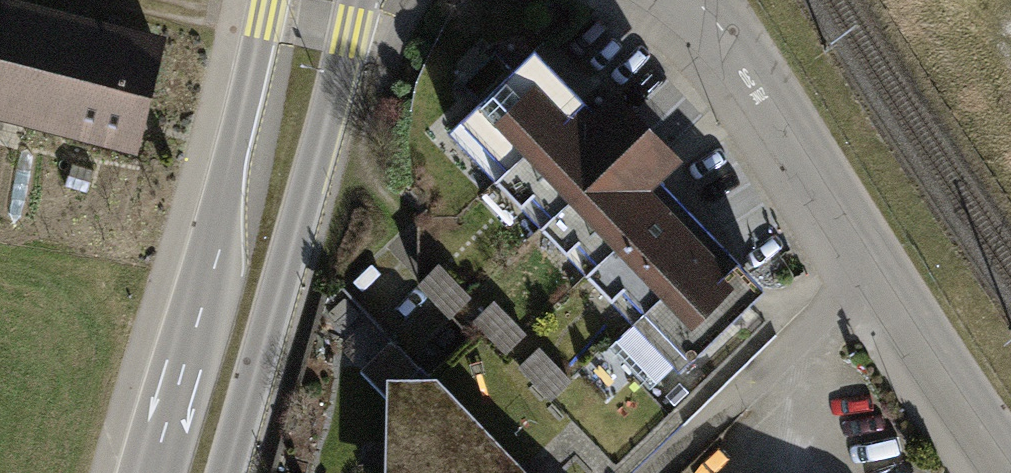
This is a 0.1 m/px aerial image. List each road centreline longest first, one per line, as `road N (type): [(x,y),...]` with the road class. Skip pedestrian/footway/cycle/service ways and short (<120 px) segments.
road 1 (residential): [(1010,461),(731,43),(694,0)]
road 2 (tertiary): [(224,472),(357,0)]
road 3 (tertiary): [(269,0),(149,472)]

